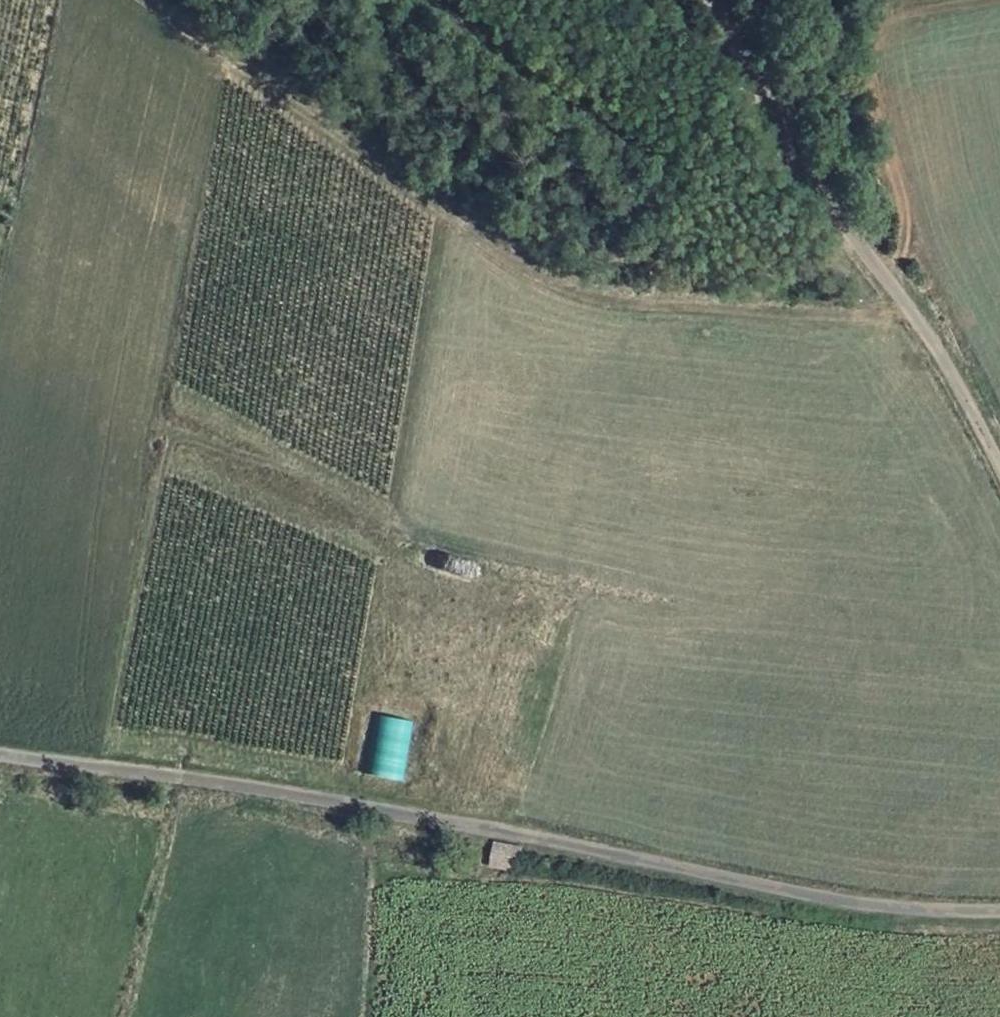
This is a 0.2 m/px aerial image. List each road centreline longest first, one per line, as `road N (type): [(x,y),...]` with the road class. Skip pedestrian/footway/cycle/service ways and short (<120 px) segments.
road 1 (unclassified): [(0,755),(161,773),(520,834),(826,899),(999,909)]
road 2 (track): [(149,0),(574,291),(917,316)]
road 3 (unclassified): [(999,467),(917,316),(775,120),(712,0)]
road 4 (track): [(890,283),(909,226),(869,27),(994,0)]

